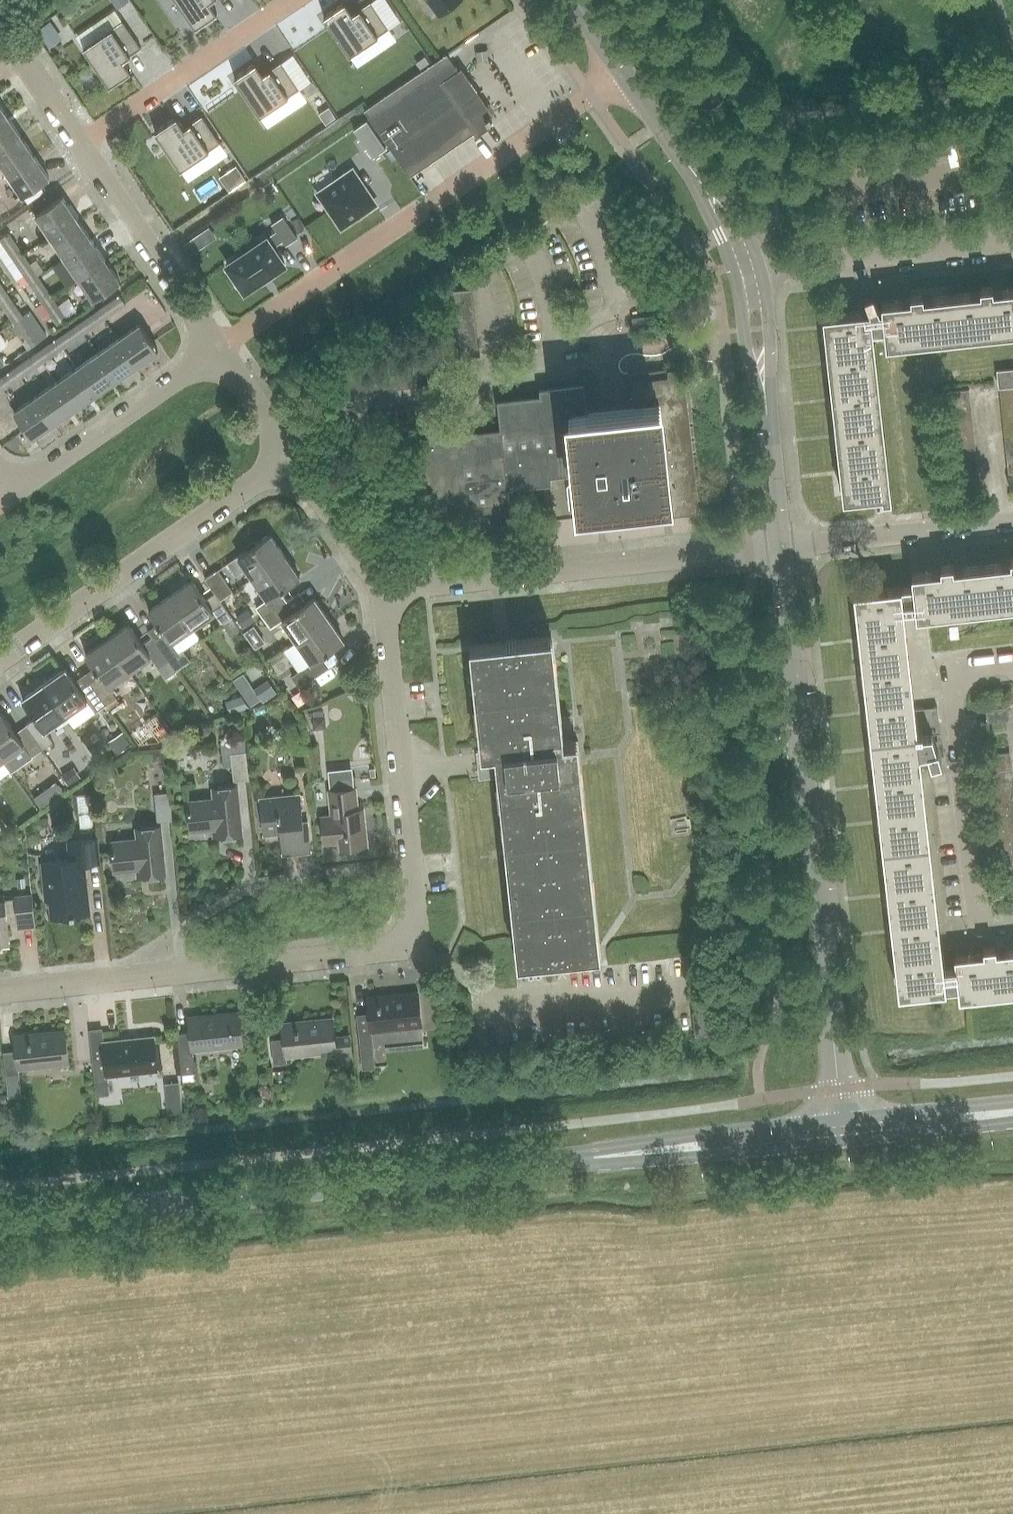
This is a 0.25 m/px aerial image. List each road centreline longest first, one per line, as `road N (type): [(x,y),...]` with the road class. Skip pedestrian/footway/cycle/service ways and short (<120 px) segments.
road 1 (secondary): [(0,1222),(850,1128)]
road 2 (tertiary): [(850,1128),(838,1087),(786,549)]
road 3 (unclassified): [(217,353),(623,75)]
road 4 (unclassified): [(404,937),(357,956),(0,994)]
road 5 (unclassified): [(384,595),(786,549)]
road 6 (unclassified): [(217,353),(0,28)]
road 7 (residential): [(0,661),(290,459)]
road 8 (unclassified): [(404,937),(414,912),(384,595)]
road 9 (residential): [(1012,927),(984,925),(970,899),(945,690),(951,676),(1012,667)]
road 10 (tertiary): [(786,549),(751,280)]
road 11 (unclassified): [(751,280),(801,263),(1012,240)]
road 12 (residential): [(217,353),(8,501)]
road 13 (tertiary): [(751,280),(729,228),(623,75)]
road 14 (residential): [(786,549),(1012,523)]
road 15 (unclassified): [(384,595),(290,459)]
road 16 (secondary): [(1012,1106),(850,1128)]
road 17 (unclassified): [(290,459),(217,353)]

